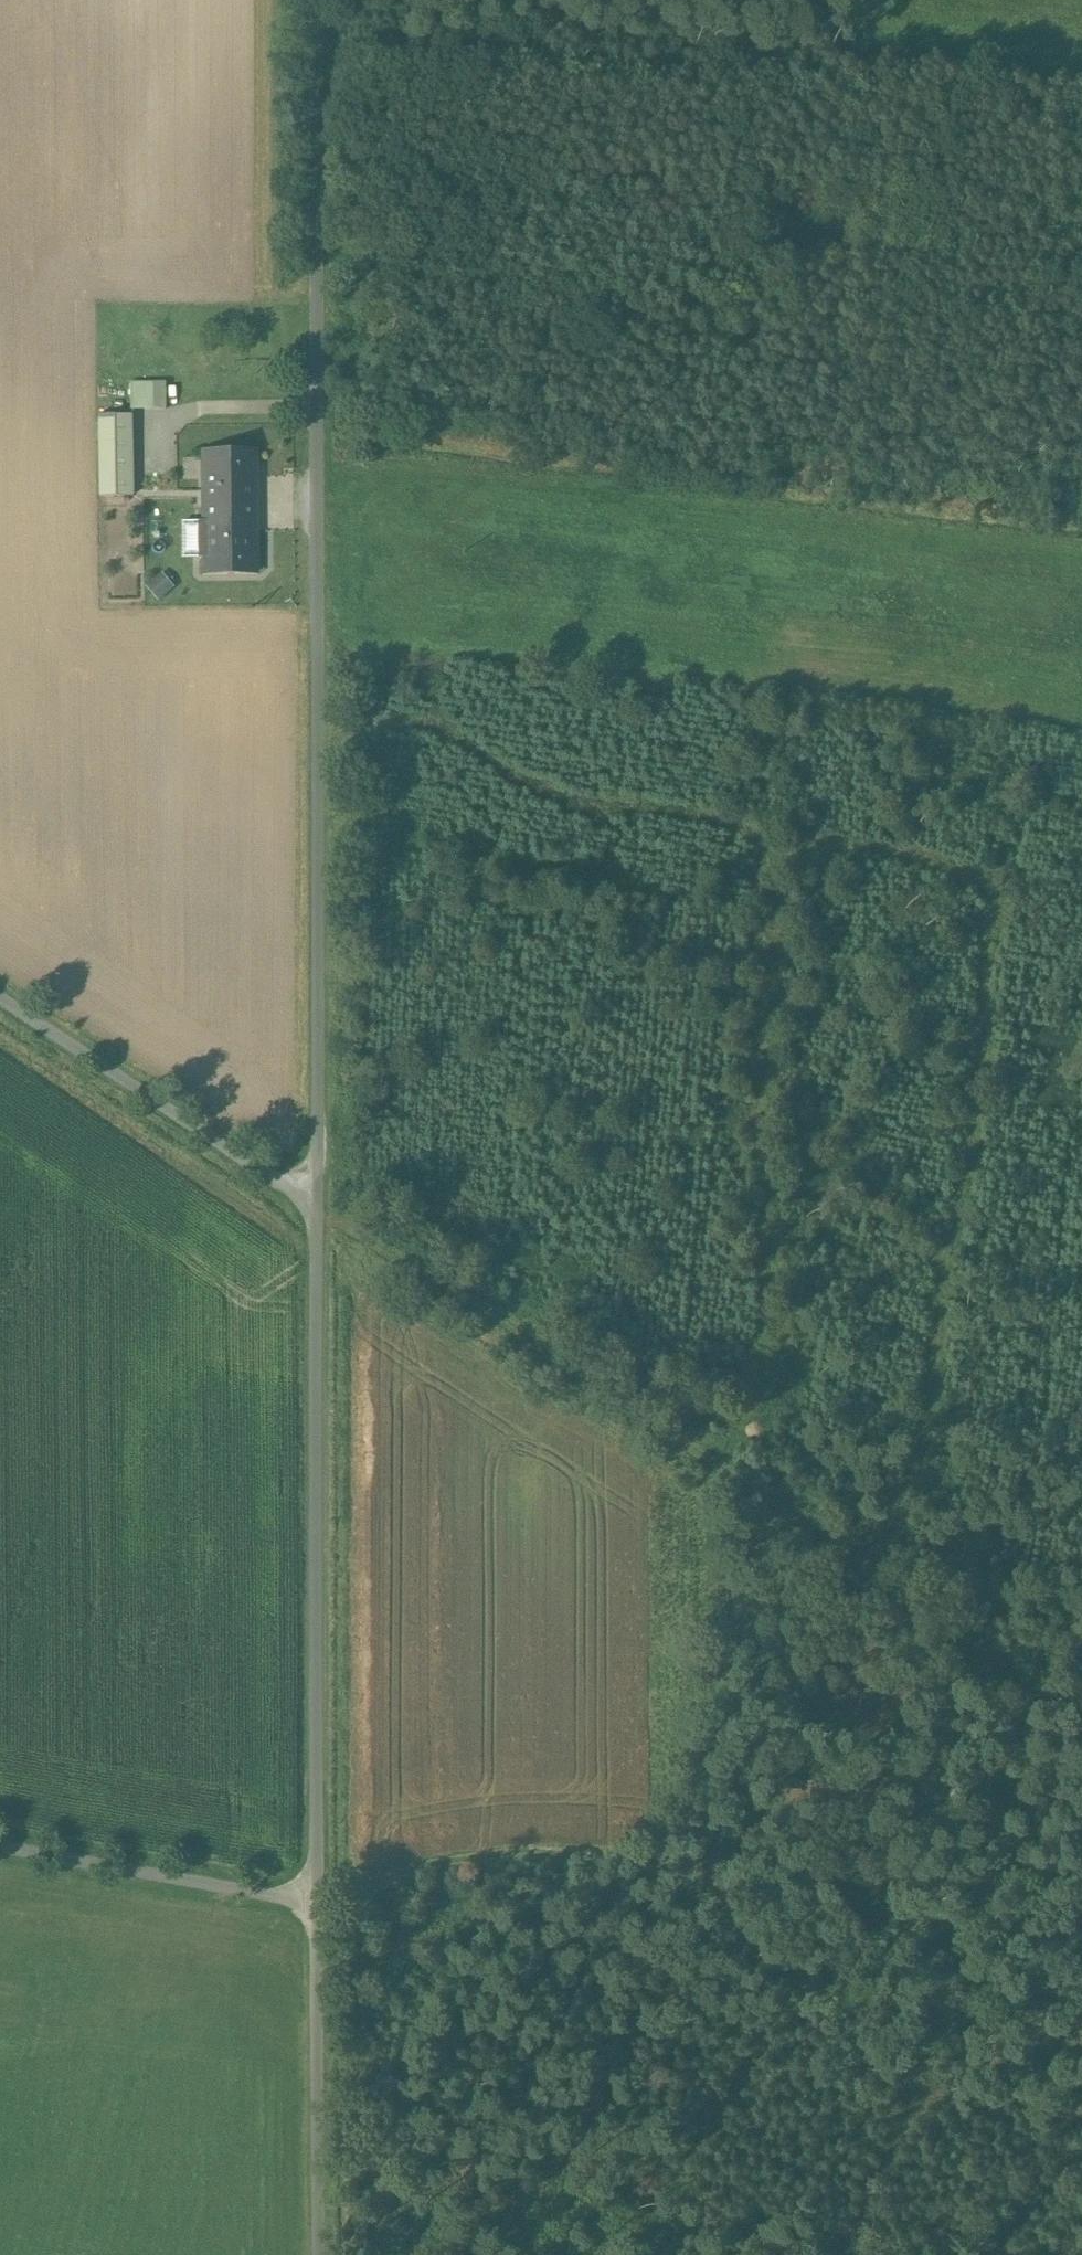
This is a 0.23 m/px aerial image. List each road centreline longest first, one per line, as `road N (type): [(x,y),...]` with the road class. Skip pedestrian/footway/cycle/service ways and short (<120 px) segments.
road 1 (unclassified): [(318,1205),(320,0)]
road 2 (unclassified): [(316,2254),(318,1205)]
road 3 (unclassified): [(0,996),(318,1205)]

